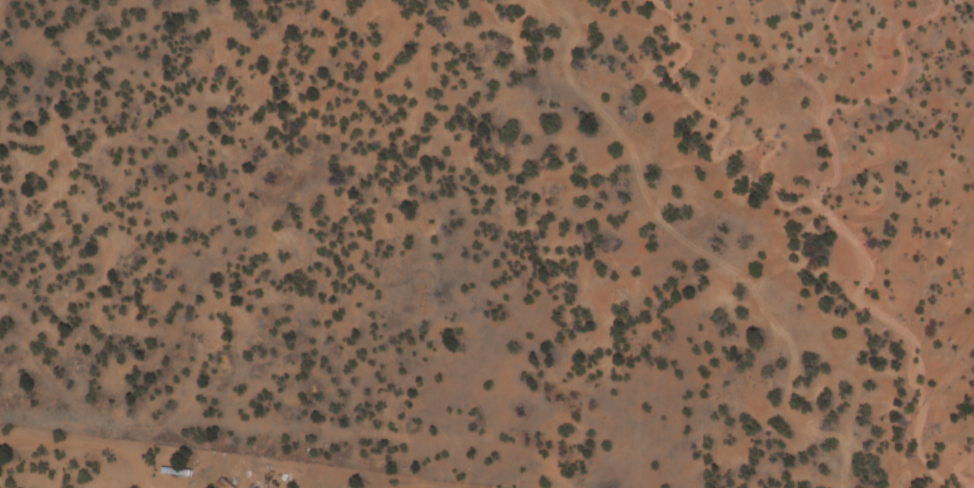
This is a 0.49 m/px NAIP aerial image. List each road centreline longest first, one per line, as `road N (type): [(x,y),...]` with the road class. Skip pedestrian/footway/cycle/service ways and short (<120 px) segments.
road 1 (track): [(155,487),(0,359)]

